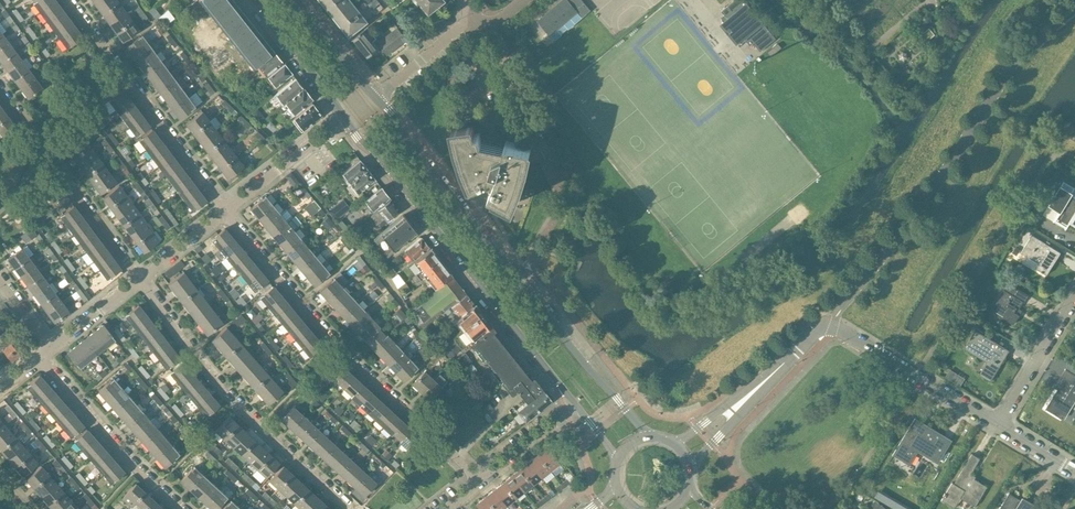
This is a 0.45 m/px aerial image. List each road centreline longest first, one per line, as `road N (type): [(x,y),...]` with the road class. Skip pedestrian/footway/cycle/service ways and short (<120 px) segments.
road 1 (tertiary): [(648,437),(375,97)]
road 2 (residential): [(480,482),(334,345),(227,212)]
road 3 (tertiary): [(345,118),(575,405)]
road 4 (residential): [(847,296),(919,210),(1053,0)]
road 5 (residential): [(139,280),(233,401),(348,508)]
road 6 (residential): [(227,212),(66,0)]
road 7 (residential): [(796,352),(823,324),(834,325),(997,427)]
road 8 (residential): [(0,93),(139,280)]
road 9 (residential): [(179,508),(40,359)]
road 10 (residential): [(691,466),(796,352)]
road 11 (residential): [(796,352),(676,444)]
road 12 (residential): [(227,212),(345,118)]
road 13 (residential): [(1074,299),(997,427)]
road 14 (tertiary): [(254,0),(345,118)]
road 15 (residential): [(541,152),(489,24)]
road 16 (residential): [(375,97),(474,16)]
road 17 (tertiary): [(375,97),(295,0)]
road 18 (residential): [(575,405),(480,482)]

